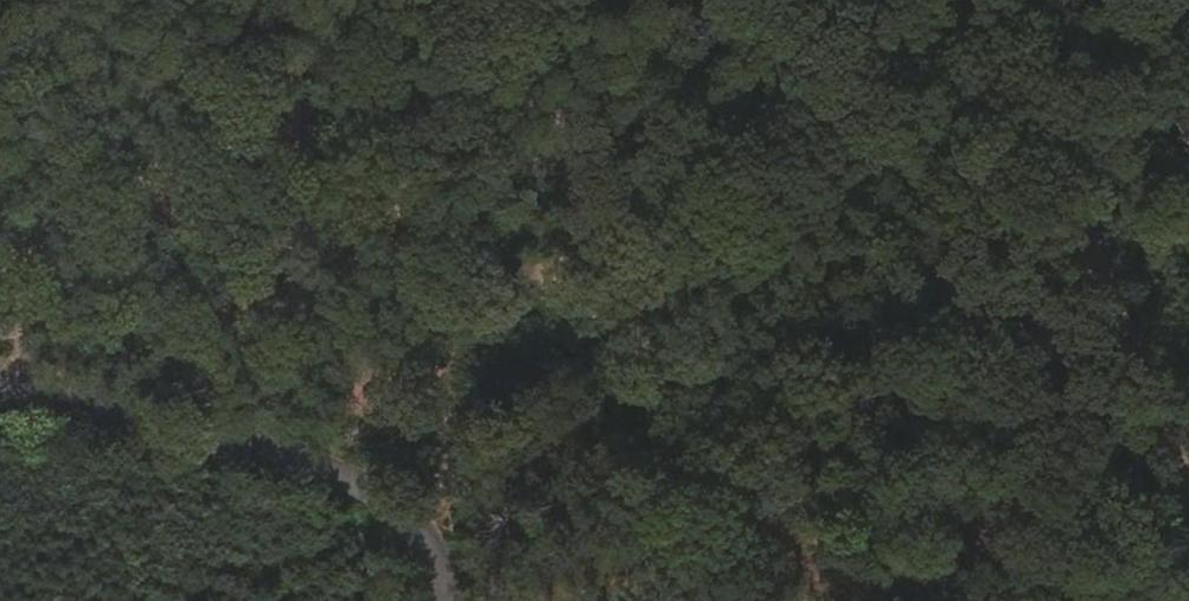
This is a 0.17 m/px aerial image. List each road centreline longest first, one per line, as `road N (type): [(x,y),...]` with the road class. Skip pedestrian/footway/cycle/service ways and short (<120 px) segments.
road 1 (track): [(0,17),(250,133),(642,357)]
road 2 (track): [(980,0),(1188,502)]
road 3 (track): [(0,386),(334,467),(408,506),(448,563),(455,600)]
road 4 (track): [(642,357),(1081,600)]

